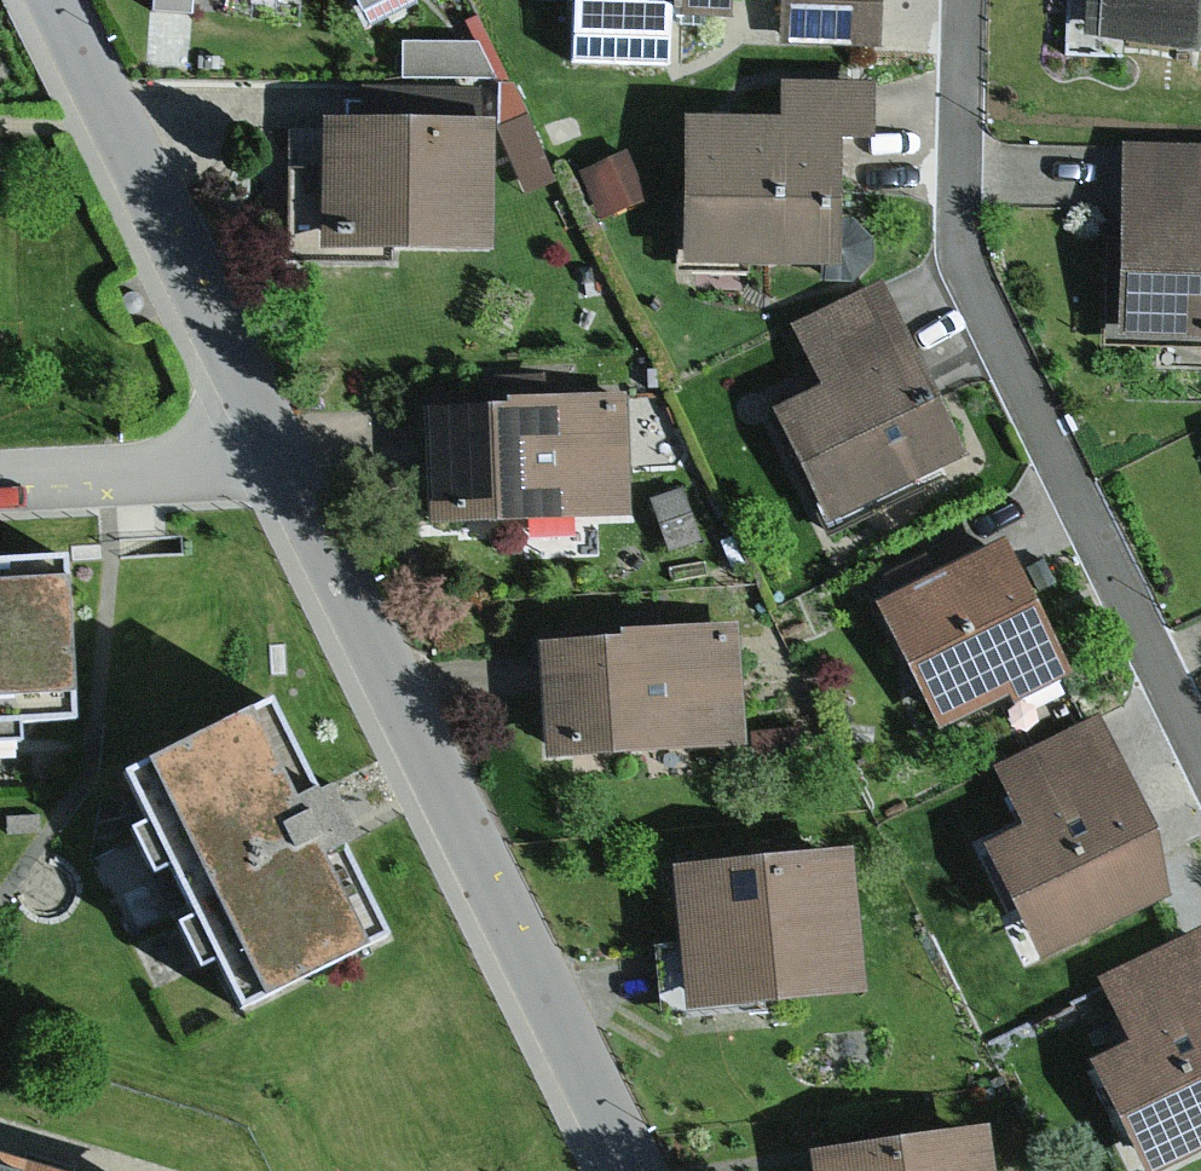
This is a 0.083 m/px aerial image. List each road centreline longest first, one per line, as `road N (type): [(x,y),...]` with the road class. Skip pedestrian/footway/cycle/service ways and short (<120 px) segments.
road 1 (residential): [(965,0),(961,262),(1200,764)]
road 2 (residential): [(271,441),(636,1170)]
road 3 (residential): [(55,0),(271,441)]
road 4 (residential): [(271,441),(106,471),(0,477)]

